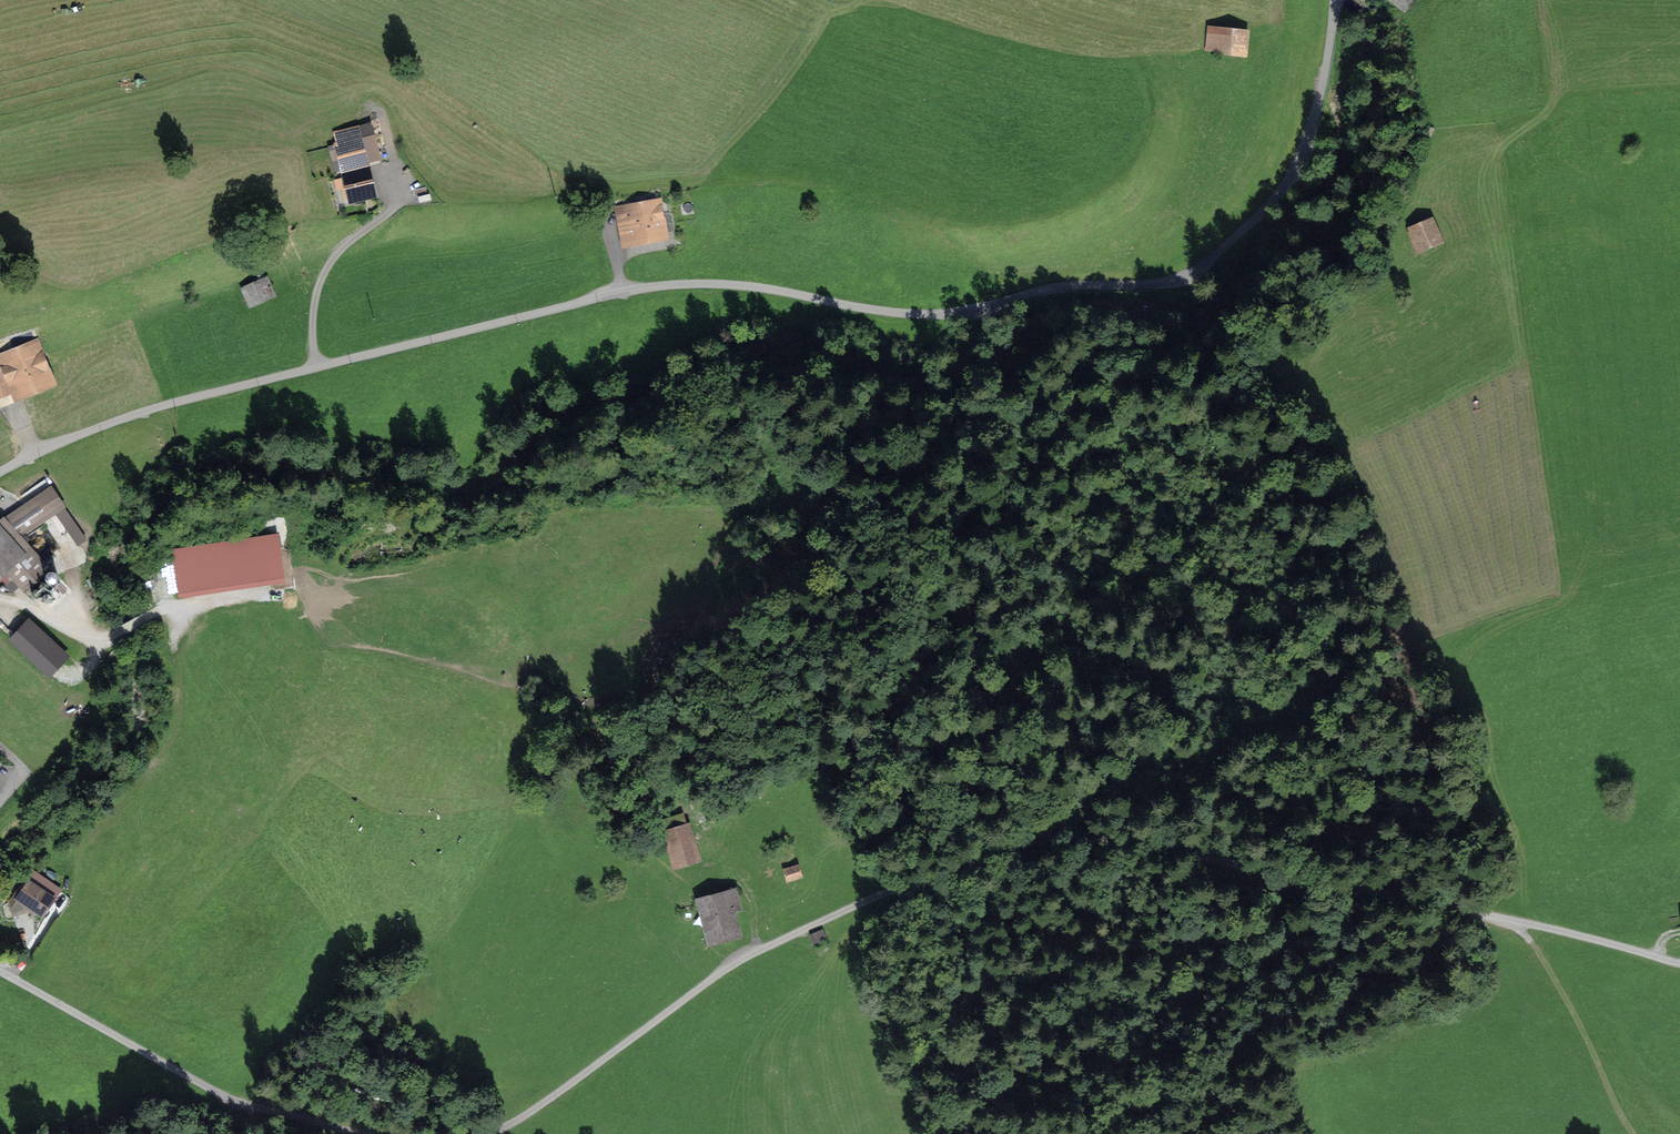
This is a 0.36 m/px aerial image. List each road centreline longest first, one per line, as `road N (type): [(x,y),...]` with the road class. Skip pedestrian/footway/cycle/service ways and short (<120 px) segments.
road 1 (track): [(1633,1133),(1565,997),(1513,920),(1258,404),(1063,422),(912,477),(881,894)]
road 2 (residential): [(1334,0),(1316,102),(1286,186),(1200,269),(1174,283),(1053,288),(954,315),(849,307),(737,285),(627,290),(149,411),(0,475)]
road 3 (unclassified): [(489,1133),(746,956),(881,894),(1041,837),(1094,838),(1513,920),(1679,963)]
road 4 (unclassified): [(0,971),(218,1093),(367,1133)]
road 5 (track): [(271,594),(167,609),(107,641),(0,599)]
road 6 (track): [(407,203),(342,250),(322,275),(314,369)]

